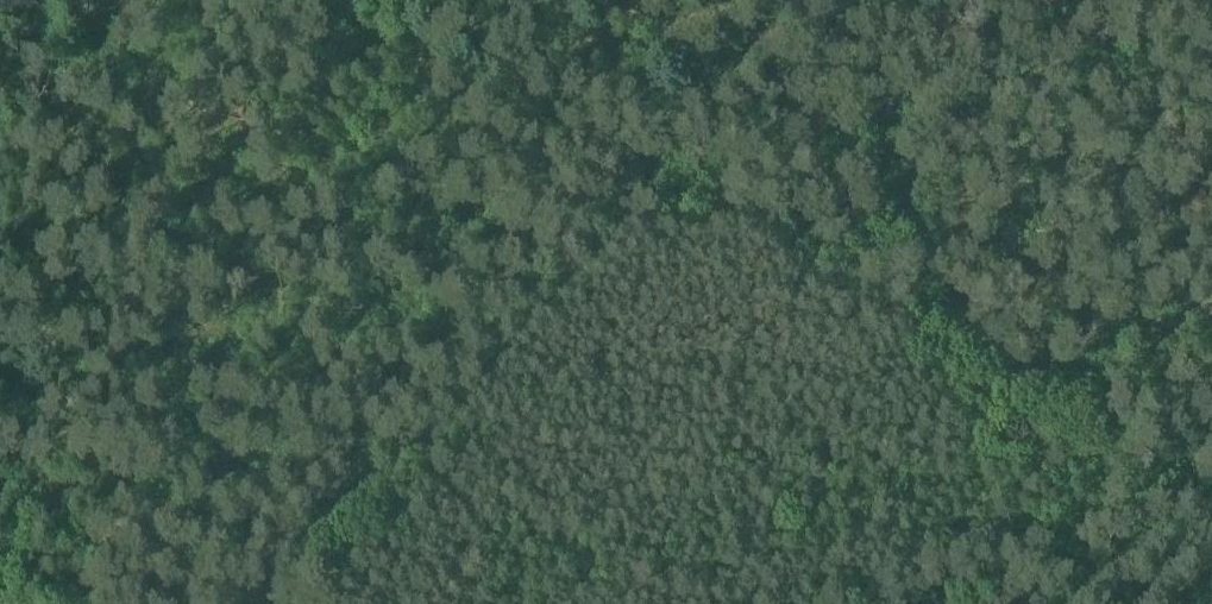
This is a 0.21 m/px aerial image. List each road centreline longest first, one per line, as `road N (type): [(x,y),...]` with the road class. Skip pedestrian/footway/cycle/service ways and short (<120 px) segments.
road 1 (unclassified): [(0,47),(128,0)]

